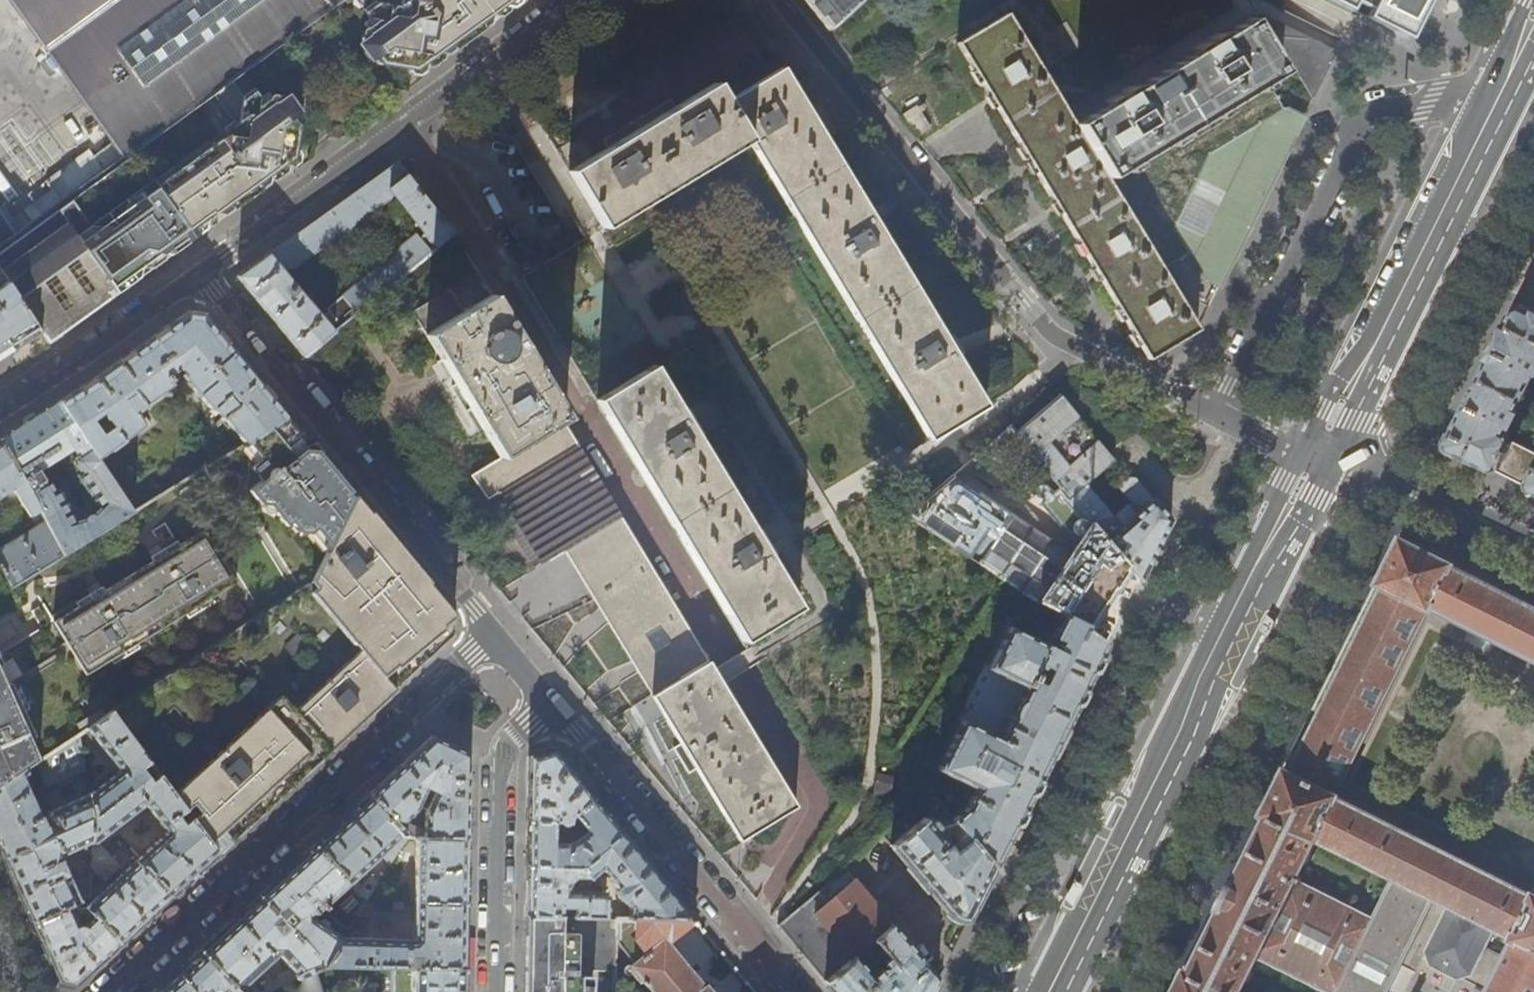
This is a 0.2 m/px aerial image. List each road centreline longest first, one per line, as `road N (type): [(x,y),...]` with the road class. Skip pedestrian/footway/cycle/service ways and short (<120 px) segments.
road 1 (residential): [(782,0),(1055,335),(1180,400),(1325,454)]
road 2 (primary): [(1052,991),(1325,454)]
road 3 (residential): [(498,630),(108,991)]
road 4 (primary): [(1325,454),(1533,34)]
road 5 (residential): [(578,0),(198,272)]
road 6 (residential): [(498,630),(198,272)]
road 7 (residential): [(801,991),(558,701)]
road 8 (residential): [(493,991),(500,755),(558,701)]
road 9 (residential): [(198,272),(0,402)]
road 10 (residential): [(1325,454),(1380,467),(1533,544)]

